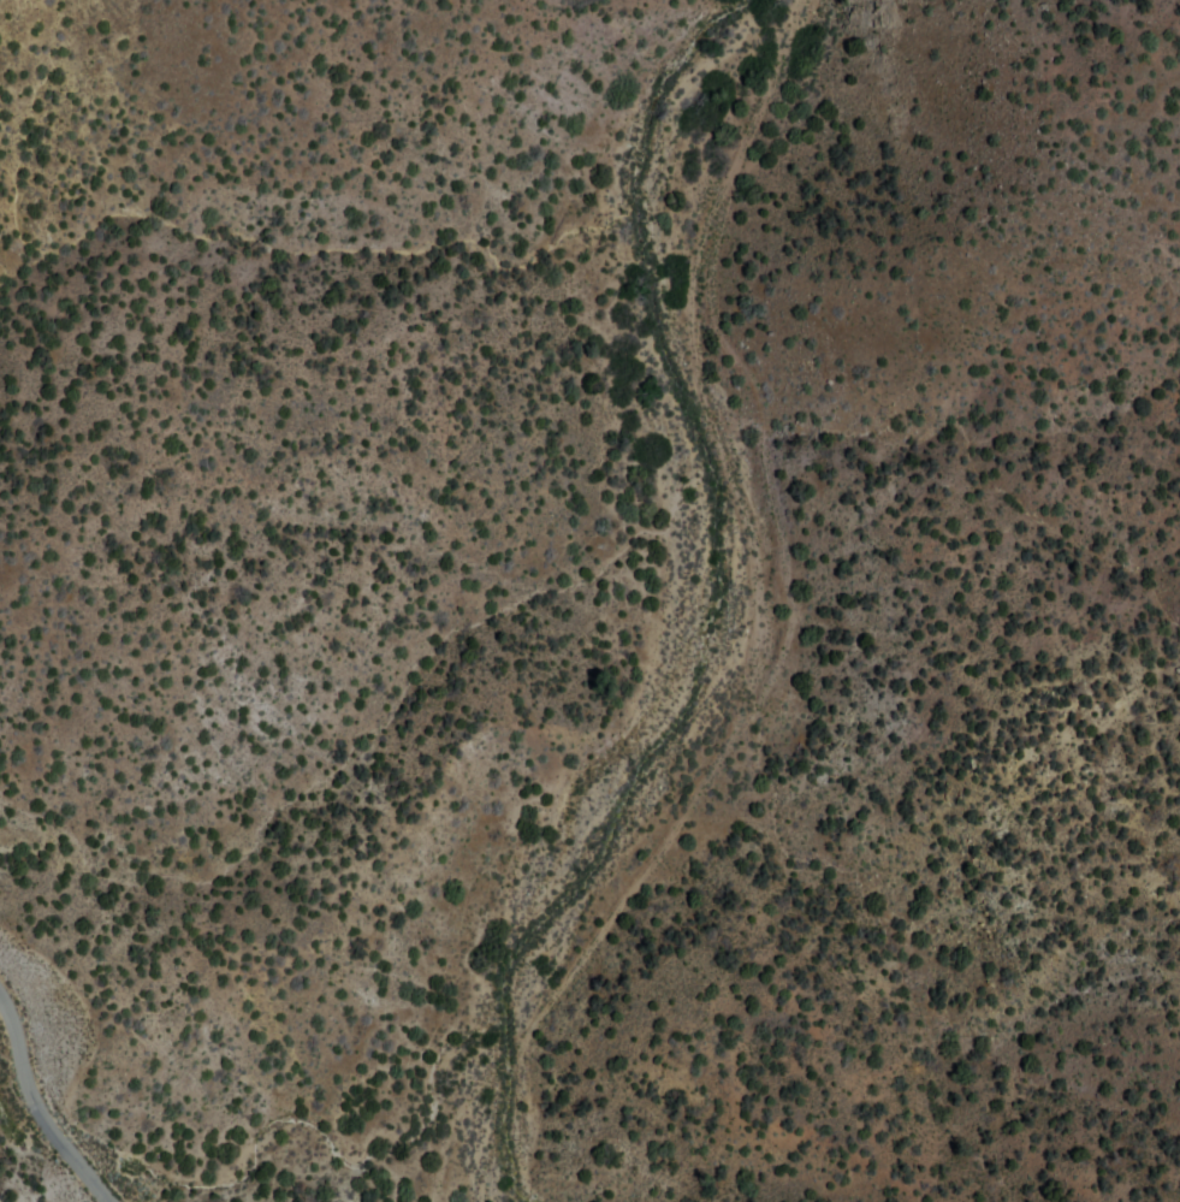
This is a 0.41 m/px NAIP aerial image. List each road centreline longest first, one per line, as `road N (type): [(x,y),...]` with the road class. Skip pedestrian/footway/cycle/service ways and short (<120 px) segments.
road 1 (residential): [(784,0),(747,126),(704,218),(688,295),(754,470),(765,522),(771,641),(764,680),(657,835),(475,1062),(451,1100),(421,1201)]

